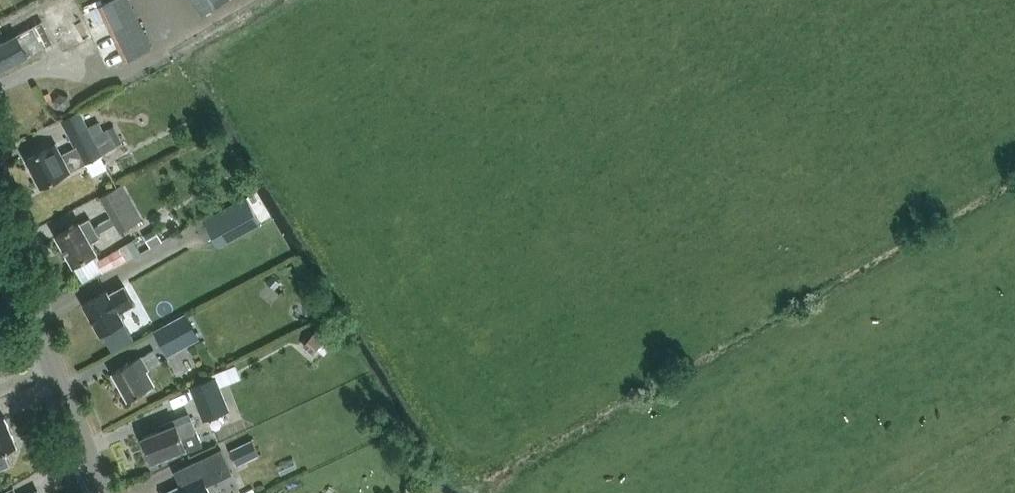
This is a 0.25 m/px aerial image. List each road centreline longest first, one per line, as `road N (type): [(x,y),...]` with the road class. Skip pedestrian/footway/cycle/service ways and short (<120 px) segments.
road 1 (unclassified): [(98,492),(0,234)]

